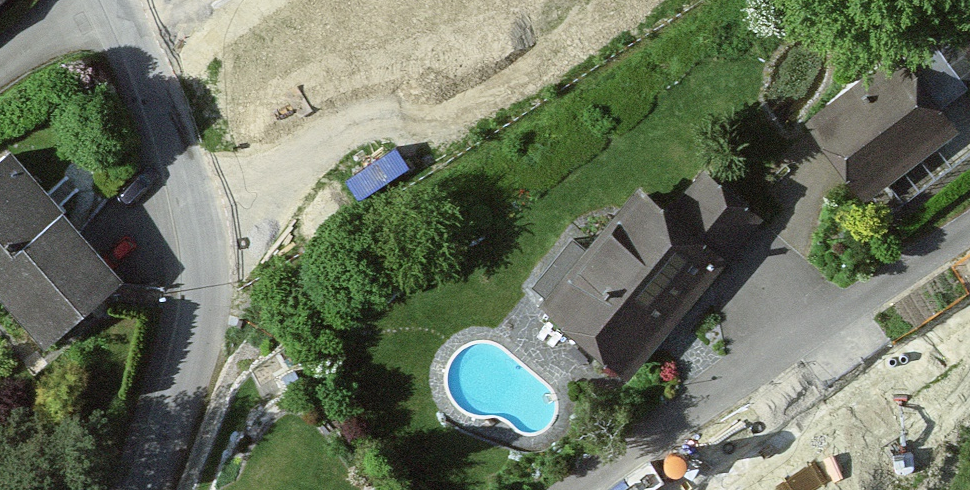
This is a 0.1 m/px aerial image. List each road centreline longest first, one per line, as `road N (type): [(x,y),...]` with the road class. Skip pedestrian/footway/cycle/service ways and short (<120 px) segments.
road 1 (residential): [(143,489),(185,377),(194,244),(107,0)]
road 2 (residential): [(591,489),(701,403),(969,231)]

